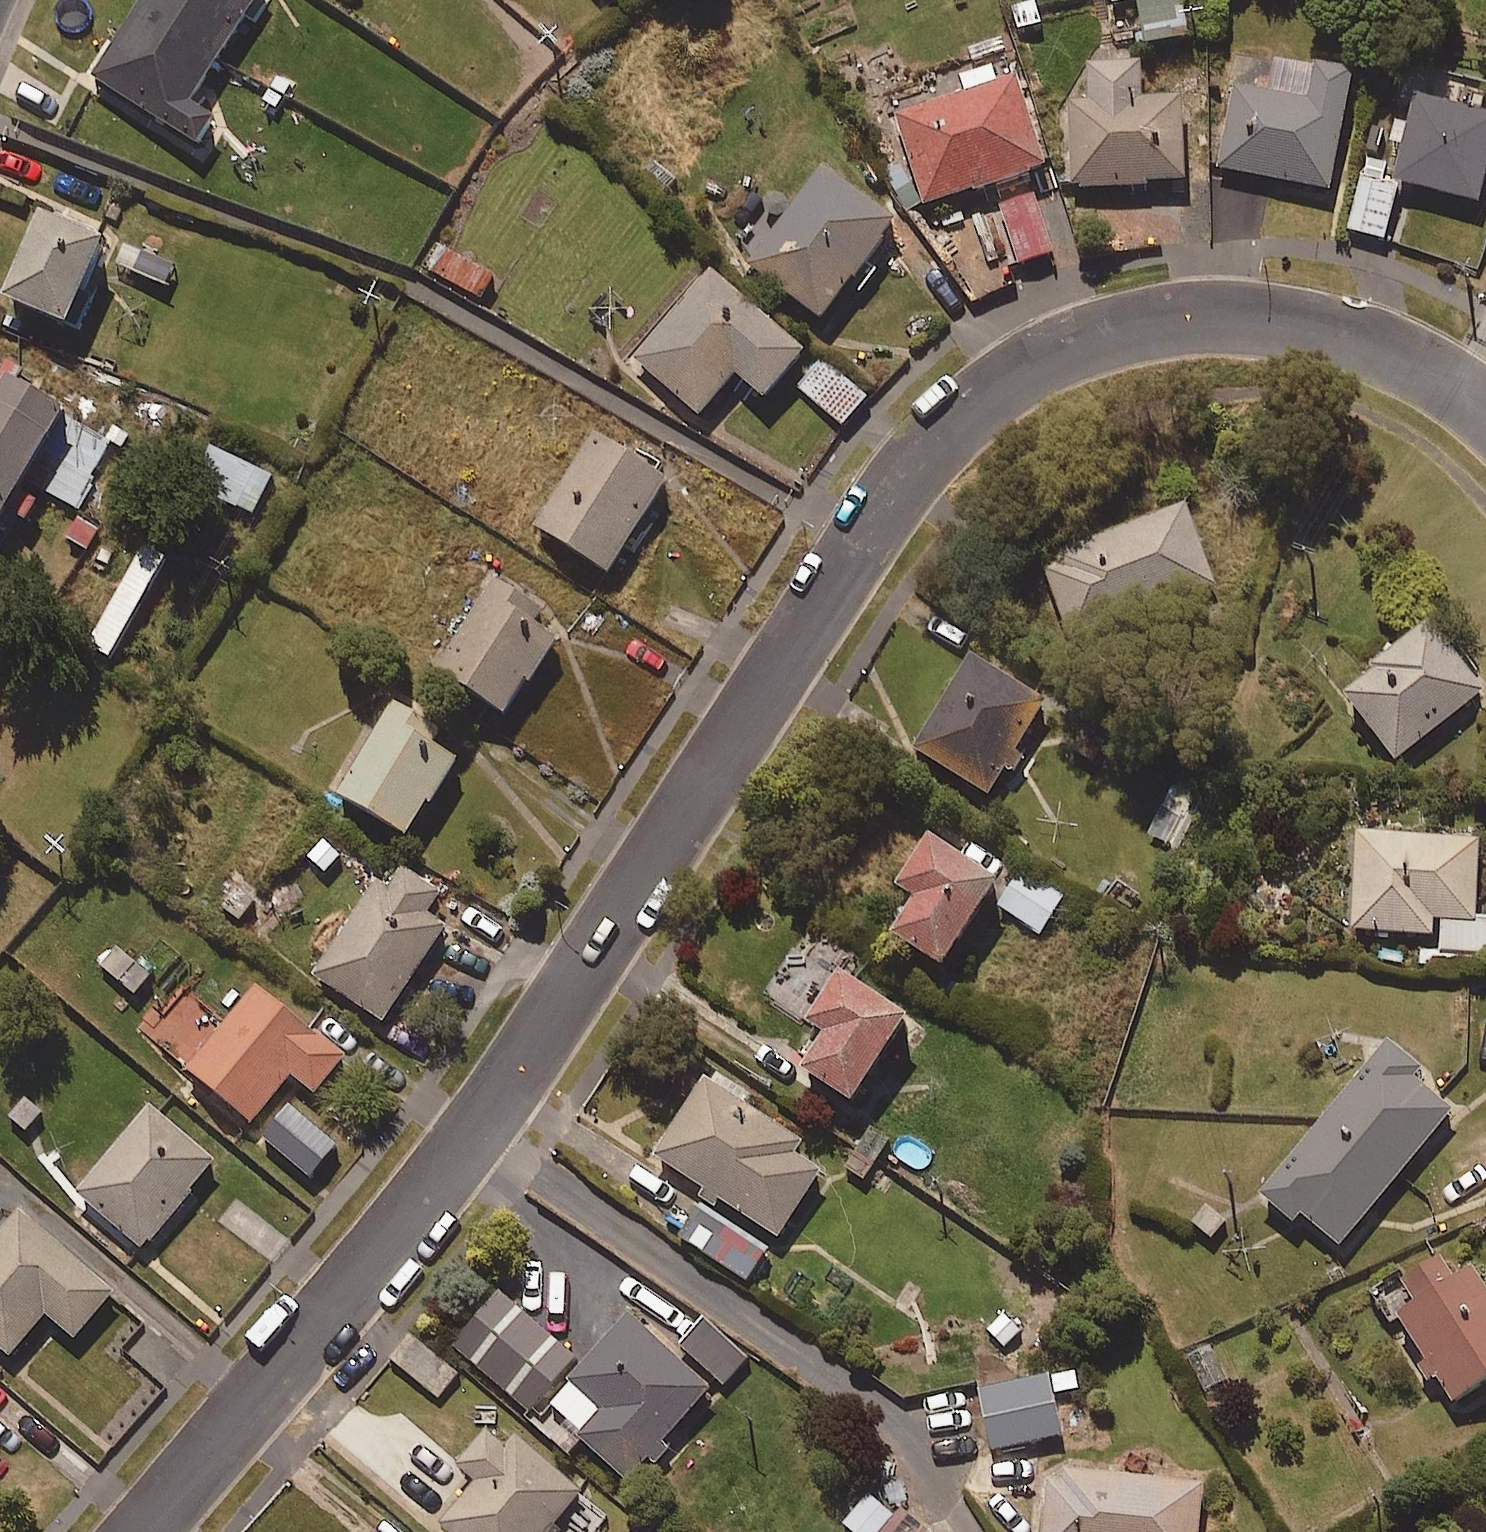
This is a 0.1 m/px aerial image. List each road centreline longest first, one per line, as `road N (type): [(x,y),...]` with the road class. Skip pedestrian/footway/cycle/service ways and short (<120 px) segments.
road 1 (residential): [(1485,409),(1389,349),(1265,321),(1198,318),(1119,327),(1053,351),(994,386),(908,469),(567,990),(406,1215),(141,1531)]

